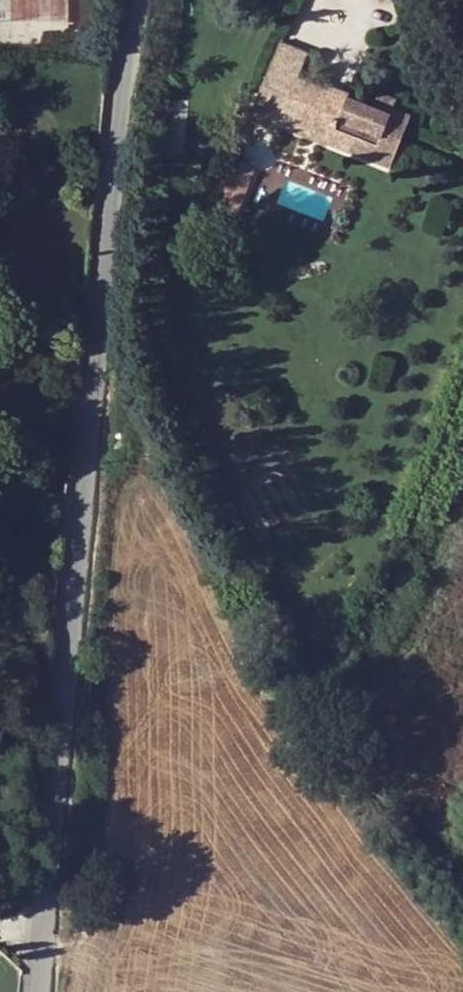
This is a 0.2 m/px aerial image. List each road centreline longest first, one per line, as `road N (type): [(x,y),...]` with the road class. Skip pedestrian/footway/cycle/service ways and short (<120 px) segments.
road 1 (tertiary): [(38,991),(130,0)]

